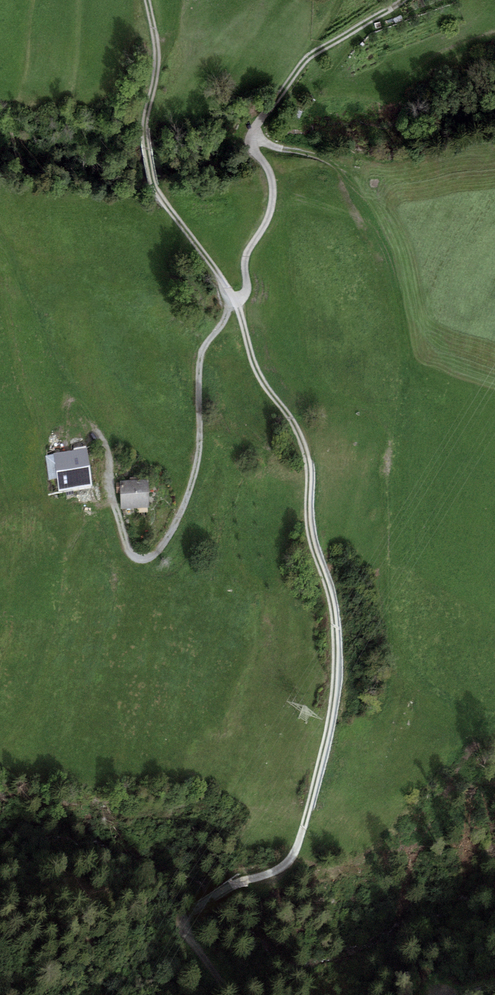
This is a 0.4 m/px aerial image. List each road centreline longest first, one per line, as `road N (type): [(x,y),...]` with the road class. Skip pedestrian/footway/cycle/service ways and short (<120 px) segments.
road 1 (track): [(149,0),(162,50),(150,185),(237,303),(257,372),(308,450),(314,566),(341,621),(340,694),(293,859),(220,898),(182,937),(172,964),(183,994)]
road 2 (track): [(112,498),(133,558),(155,556),(192,487),(202,350),(247,298),(247,260),(272,219),(274,187),(255,128),(310,58),(407,0)]

